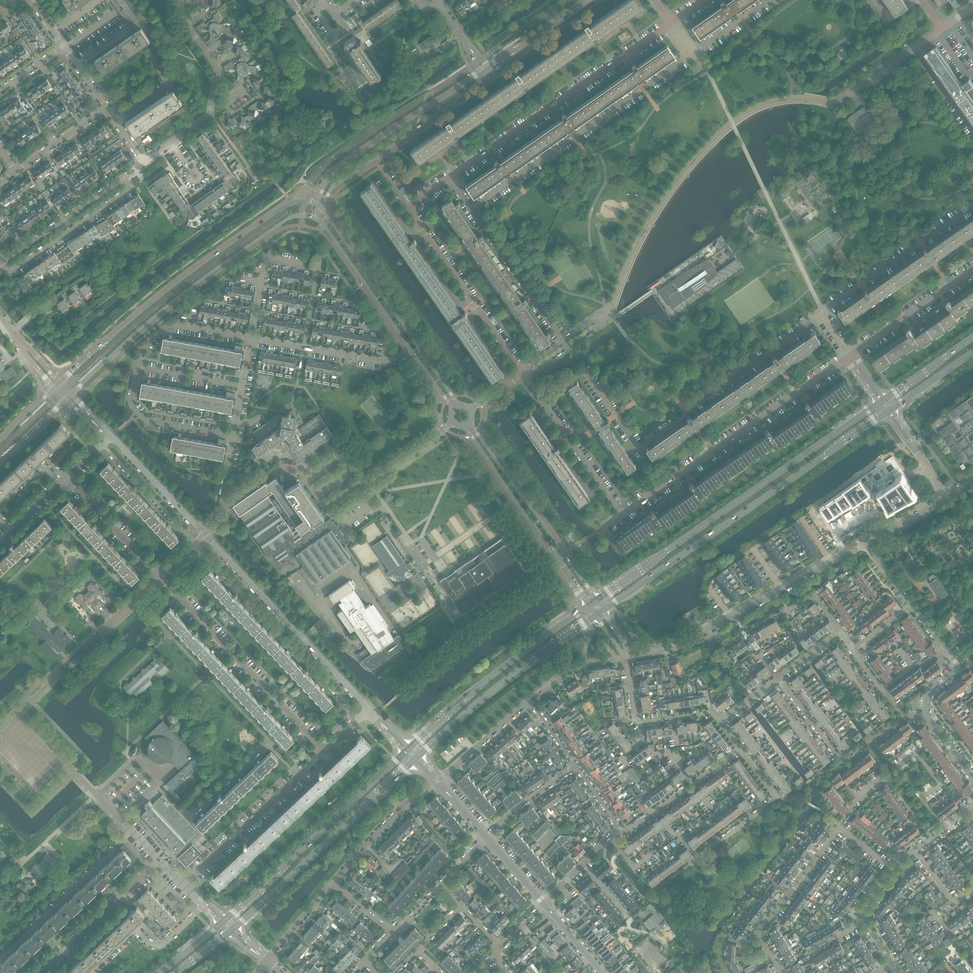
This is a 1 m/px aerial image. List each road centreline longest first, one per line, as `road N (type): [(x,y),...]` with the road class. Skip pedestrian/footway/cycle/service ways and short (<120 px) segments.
road 1 (secondary): [(878,404),(596,600)]
road 2 (secondary): [(604,610),(885,413)]
road 3 (residential): [(407,208),(671,23)]
road 4 (secondary): [(315,204),(292,203),(228,246),(62,382)]
road 5 (secondary): [(72,393),(195,285),(287,220),(314,218)]
road 6 (residential): [(622,515),(851,356)]
road 7 (secondary): [(405,752),(222,923)]
road 8 (secondary): [(231,930),(413,761)]
road 9 (residential): [(370,709),(204,534)]
road 10 (secondary): [(460,405),(322,208)]
road 11 (residential): [(196,543),(361,718)]
road 12 (residential): [(326,751),(160,577)]
road 13 (secondary): [(589,605),(410,748)]
road 14 (secondary): [(418,757),(596,615)]
road 15 (tertiary): [(486,70),(335,172),(315,204)]
road 16 (secondary): [(464,426),(589,605)]
road 17 (secondary): [(596,600),(470,423)]
road 18 (tertiary): [(322,208),(335,185),(489,75)]
road 19 (residential): [(523,373),(407,208)]
road 20 (residential): [(759,933),(839,829),(893,870)]
road 21 (residential): [(301,472),(332,507),(454,423)]
road 22 (residential): [(298,777),(267,746),(195,812),(180,810),(155,784)]
road 23 (residential): [(622,515),(523,373)]
road 24 (residential): [(523,373),(598,321),(529,365)]
road 25 (residential): [(2,263),(8,273),(129,188),(125,177)]
road 26 (secondary): [(314,218),(411,351)]
road 27 (residential): [(411,351),(383,362),(251,339)]
road 28 (residential): [(41,972),(160,861)]
road 29 (residential): [(698,857),(776,799),(740,748)]
road 30 (residential): [(184,885),(298,777)]
road 31 (residential): [(615,830),(632,827),(740,748)]
road 32 (residential): [(2,263),(125,177)]
road 33 (residential): [(234,436),(143,418),(131,402),(138,367)]
road 34 (residential): [(851,356),(972,271)]
road 35 (residential): [(138,367),(141,348),(170,324),(251,339)]
road 36 (residential): [(925,715),(929,692),(958,665),(913,605)]
road 37 (residential): [(160,577),(67,478)]
road 38 (residential): [(103,444),(196,543)]
road 39 (residential): [(204,534),(112,436)]
road 40 (residential): [(436,781),(530,701)]

